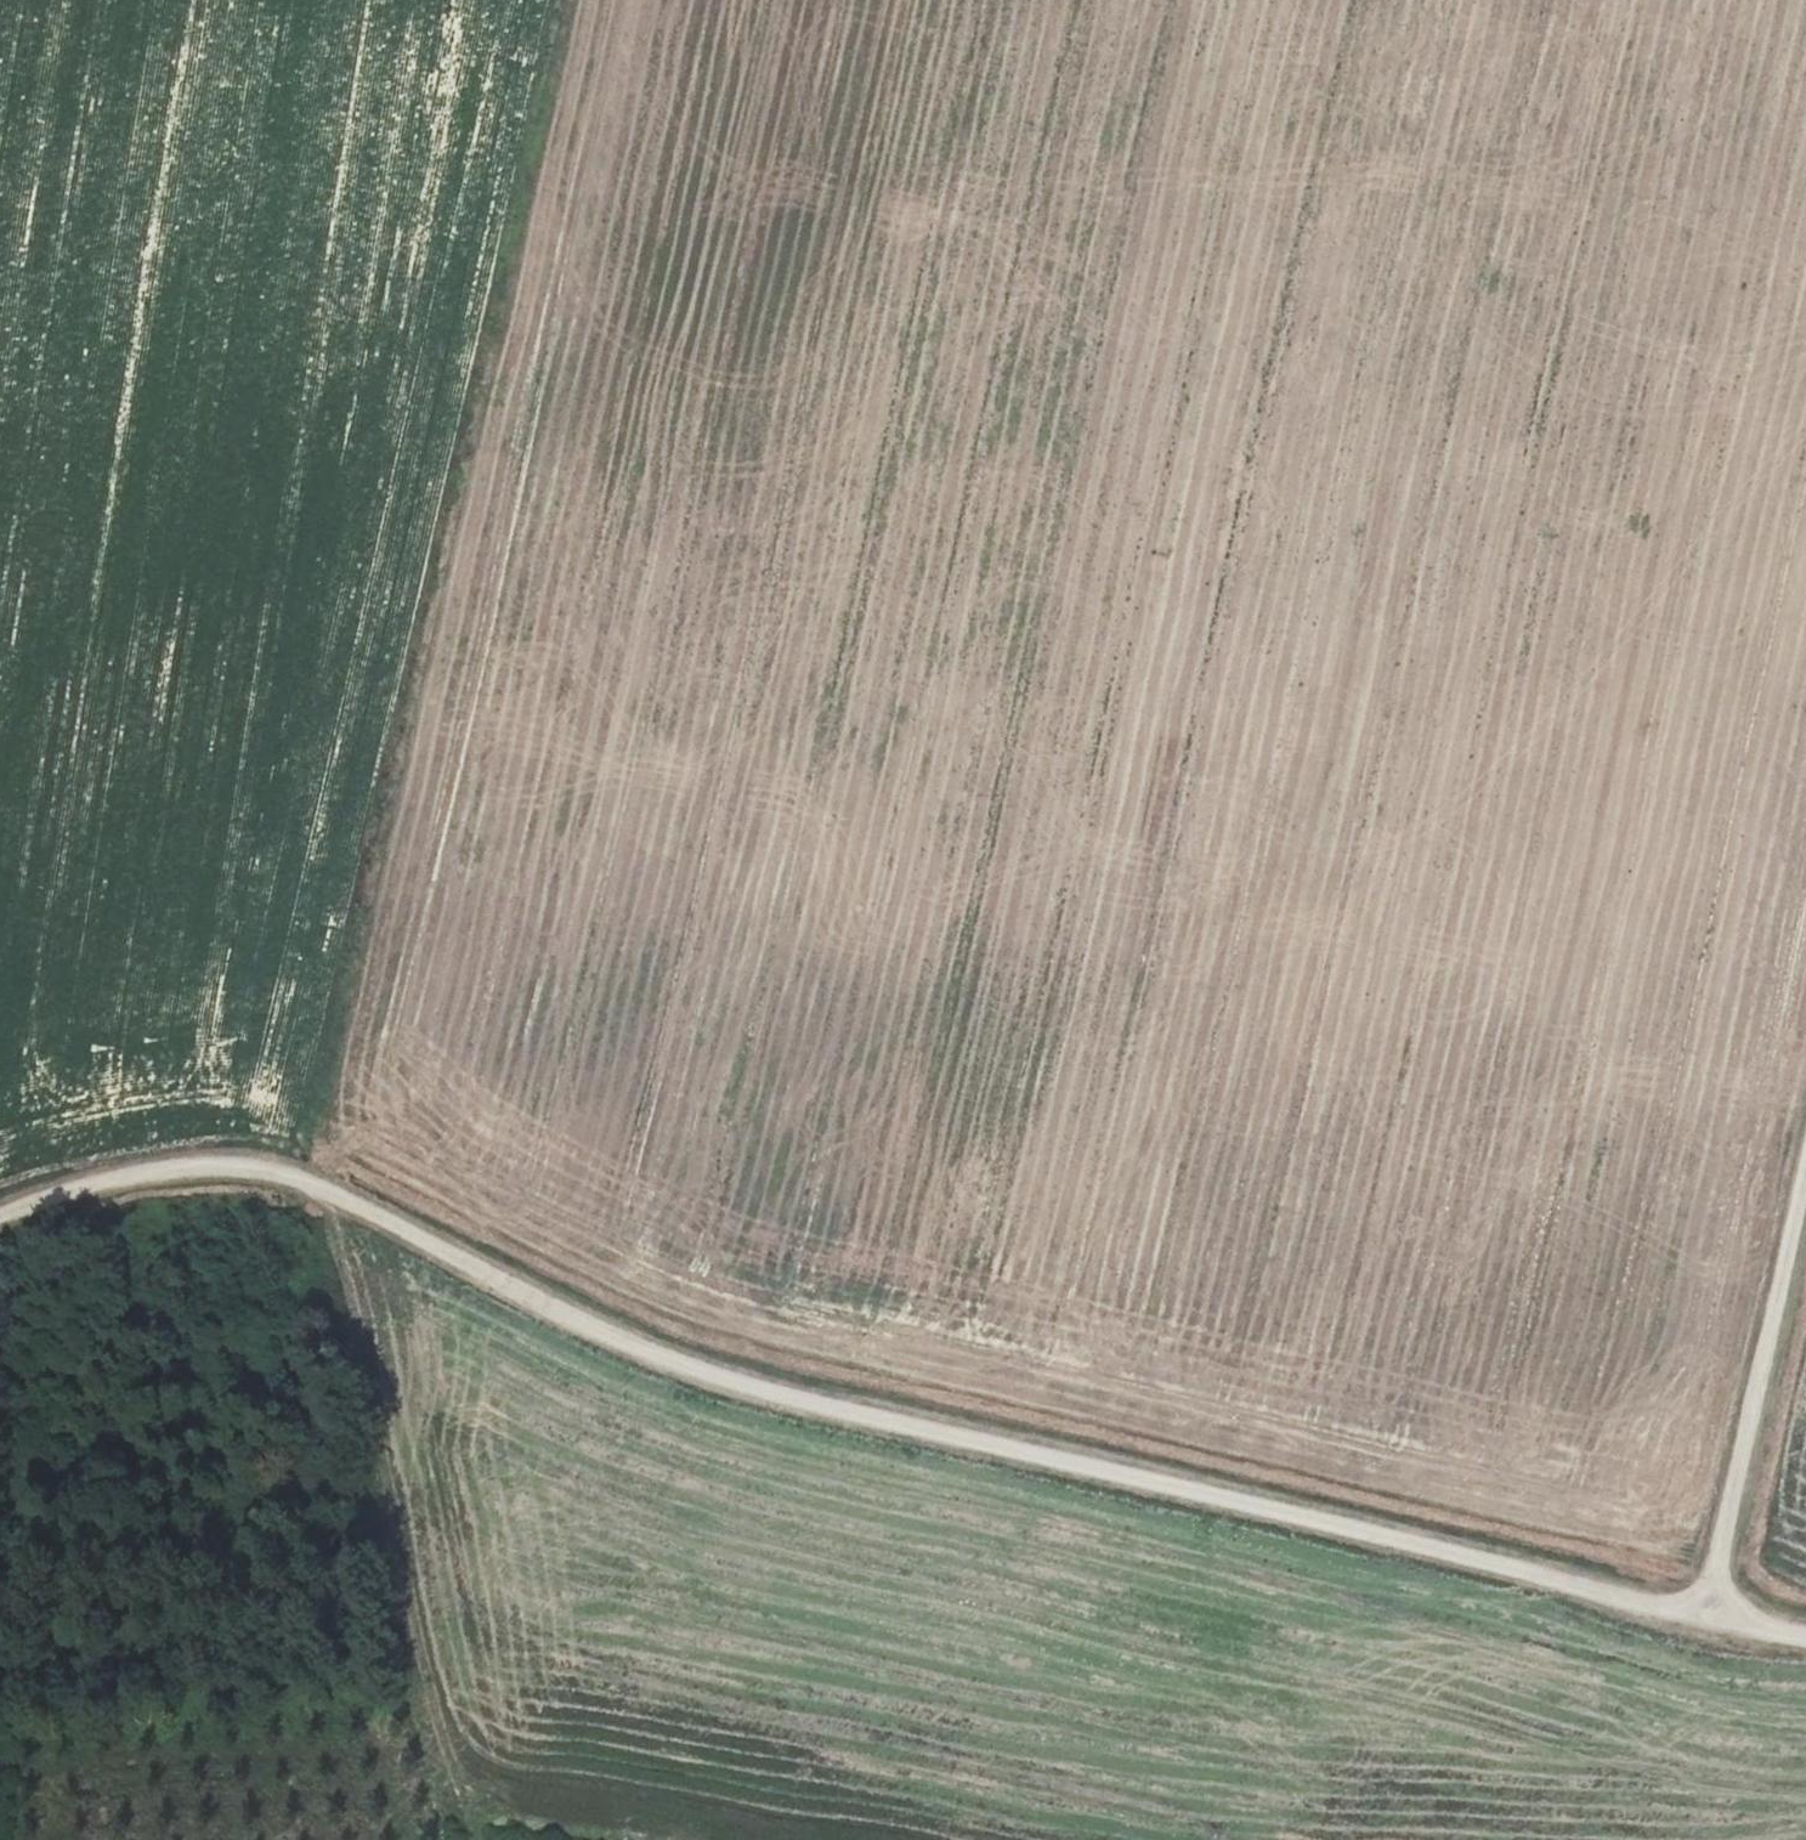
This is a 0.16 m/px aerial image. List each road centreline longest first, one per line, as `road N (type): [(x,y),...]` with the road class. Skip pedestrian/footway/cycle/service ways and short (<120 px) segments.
road 1 (track): [(0,1217),(122,1175),(244,1167),(287,1175),(569,1316),(705,1373),(1708,1616)]
road 2 (track): [(1708,1616),(1805,1170)]

